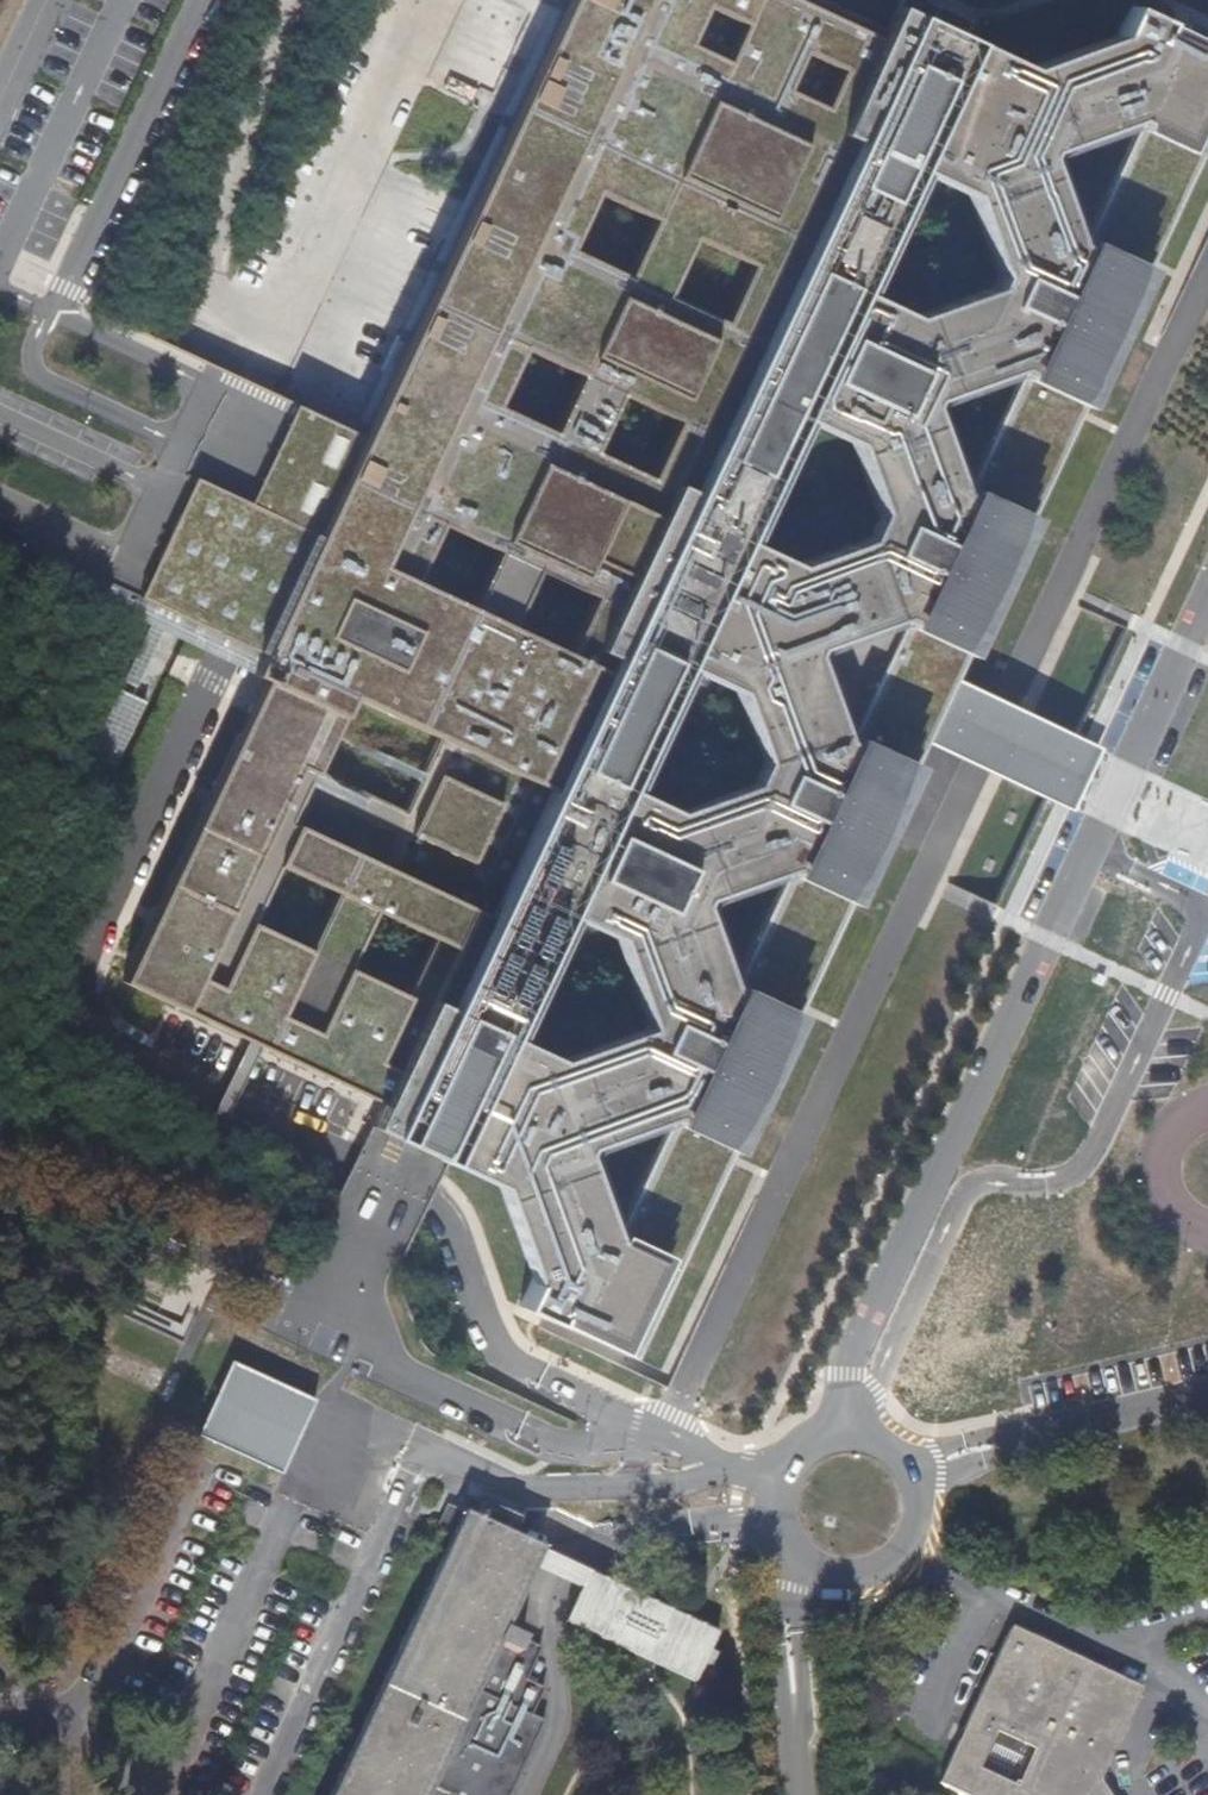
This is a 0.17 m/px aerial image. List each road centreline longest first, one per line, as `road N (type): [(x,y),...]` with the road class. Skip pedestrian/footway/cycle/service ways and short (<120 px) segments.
road 1 (residential): [(808,1571),(849,1579),(902,1549),(916,1510),(895,1455),(846,1433),(803,1444),(775,1478),(771,1522)]
road 2 (residential): [(805,1794),(792,1642),(808,1571)]
road 3 (unclassified): [(585,1491),(659,1529),(771,1522)]

